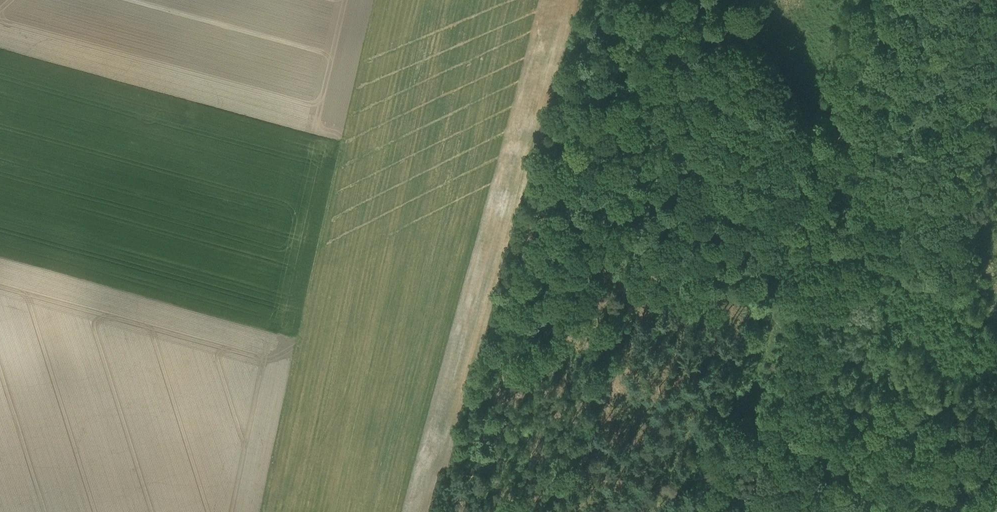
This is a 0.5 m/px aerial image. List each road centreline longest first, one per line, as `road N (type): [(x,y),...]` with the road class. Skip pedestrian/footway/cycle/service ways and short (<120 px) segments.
road 1 (track): [(996,341),(714,0)]

